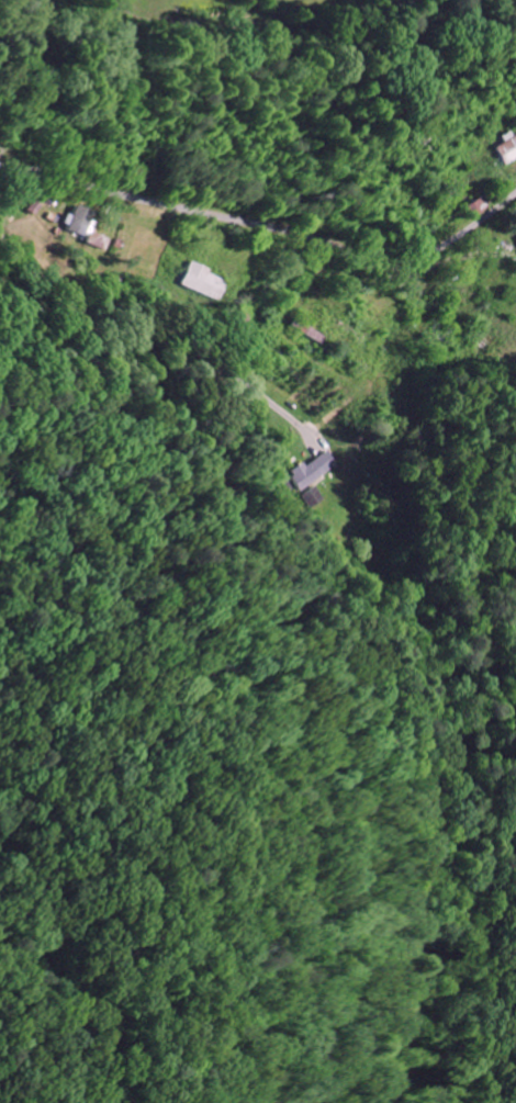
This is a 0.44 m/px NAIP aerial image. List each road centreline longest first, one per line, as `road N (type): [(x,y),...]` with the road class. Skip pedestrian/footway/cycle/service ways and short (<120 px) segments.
road 1 (residential): [(515,187),(437,245),(394,265),(284,228),(25,168),(0,173)]
road 2 (residential): [(109,313),(238,369),(273,399)]
road 3 (residential): [(0,227),(34,267),(109,313)]

